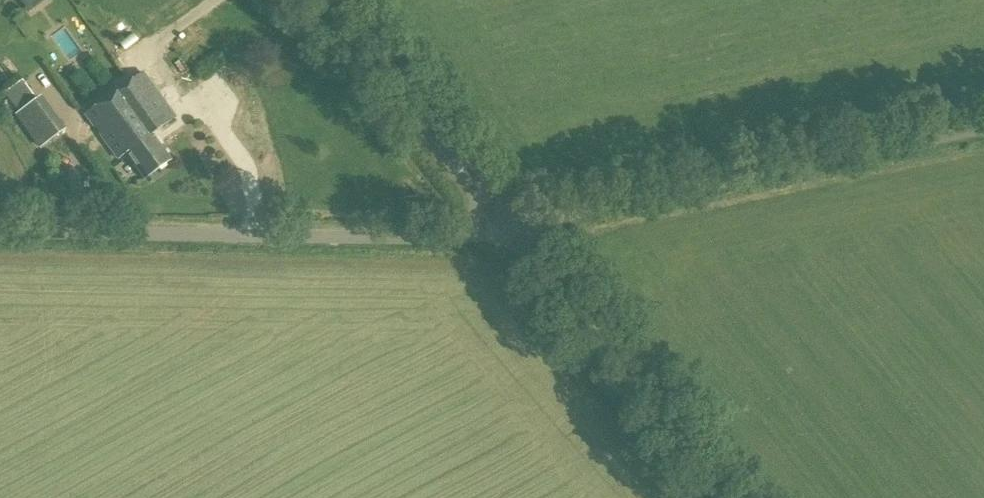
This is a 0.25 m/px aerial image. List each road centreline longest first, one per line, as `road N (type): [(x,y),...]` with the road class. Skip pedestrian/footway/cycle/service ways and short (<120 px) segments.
road 1 (unclassified): [(511,228),(440,238),(0,231)]
road 2 (unclassified): [(511,228),(983,129)]
road 3 (tertiary): [(727,497),(511,228)]
road 4 (tertiary): [(511,228),(328,0)]

